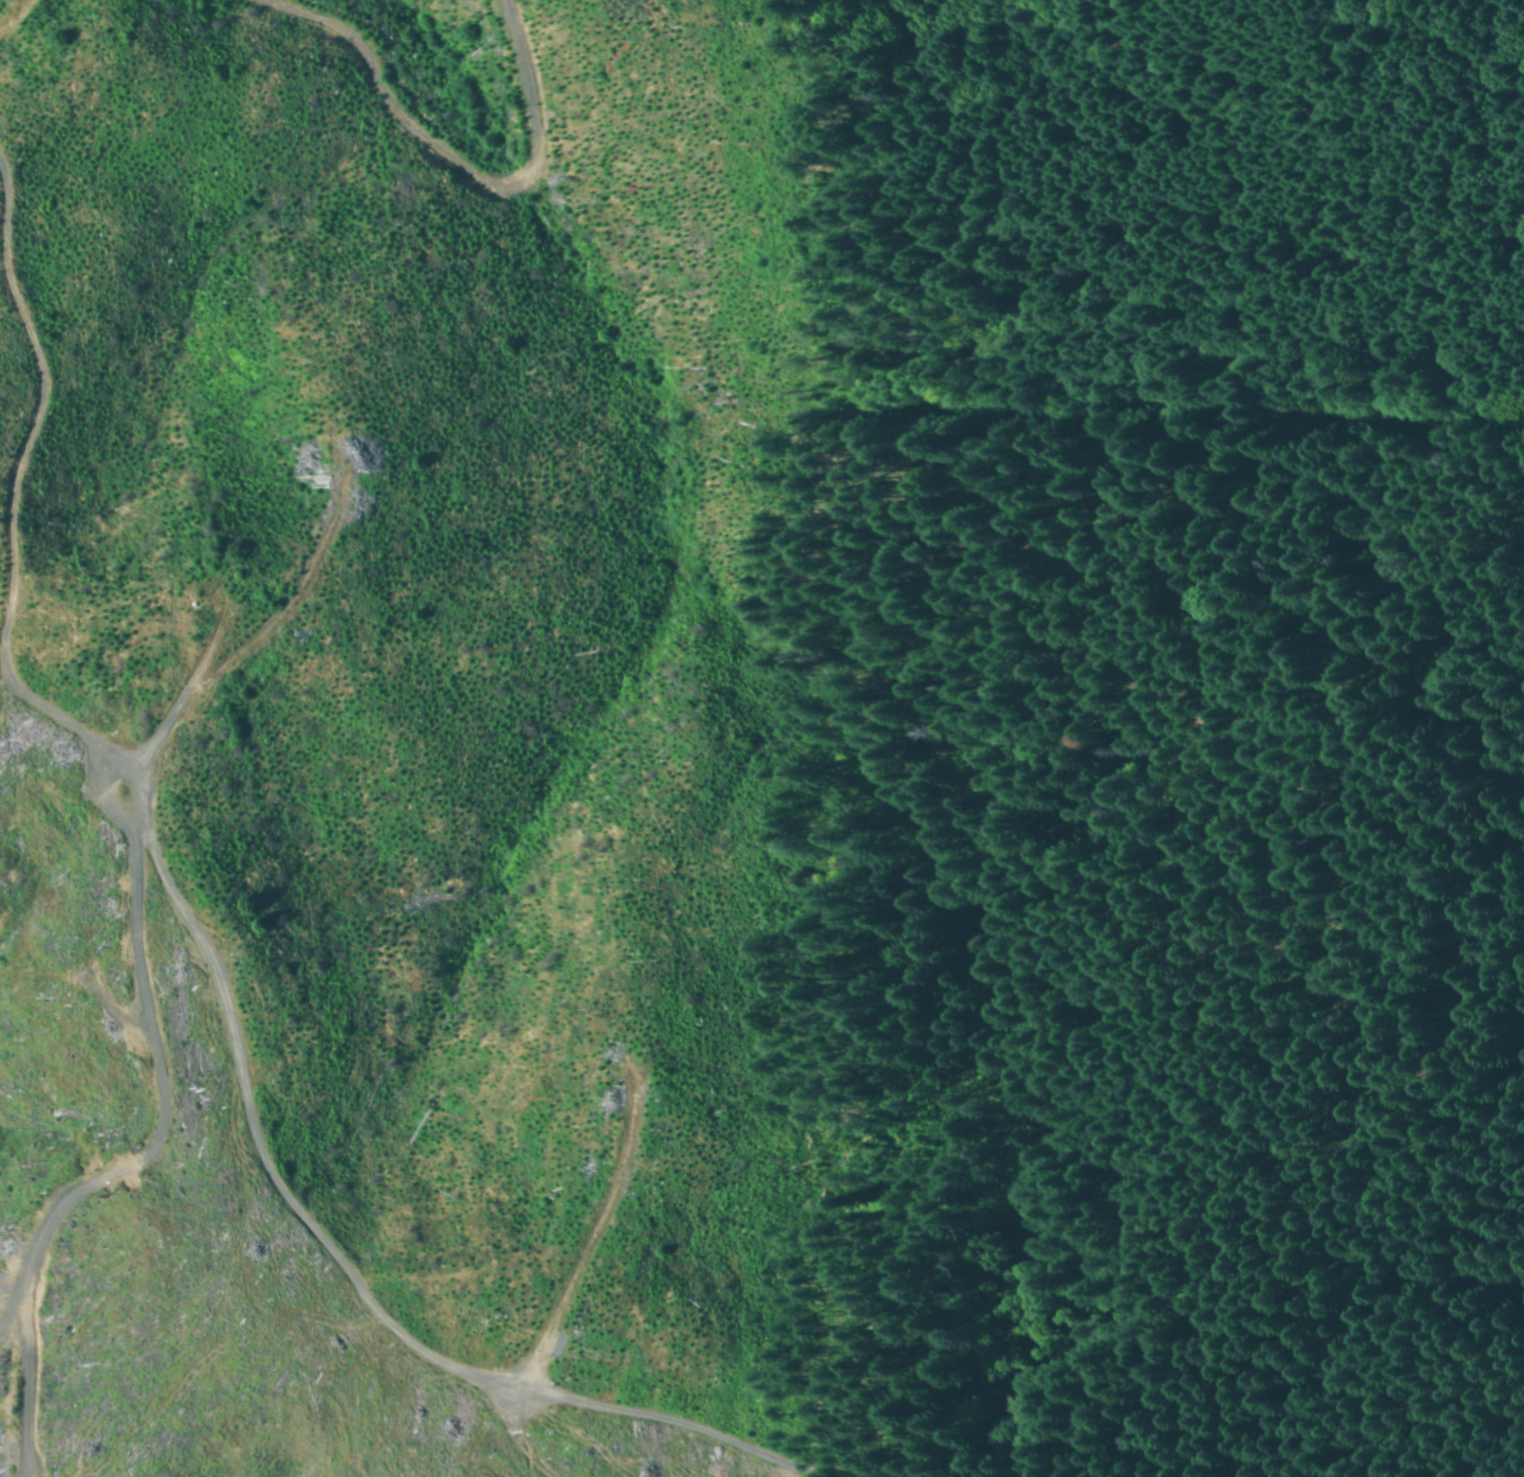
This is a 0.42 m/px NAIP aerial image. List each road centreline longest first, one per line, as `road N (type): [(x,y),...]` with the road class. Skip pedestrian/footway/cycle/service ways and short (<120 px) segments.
road 1 (track): [(0,166),(10,183),(10,275),(47,373),(14,497),(6,663),(15,713),(31,731),(89,752),(144,745),(302,594),(340,506),(343,467)]

